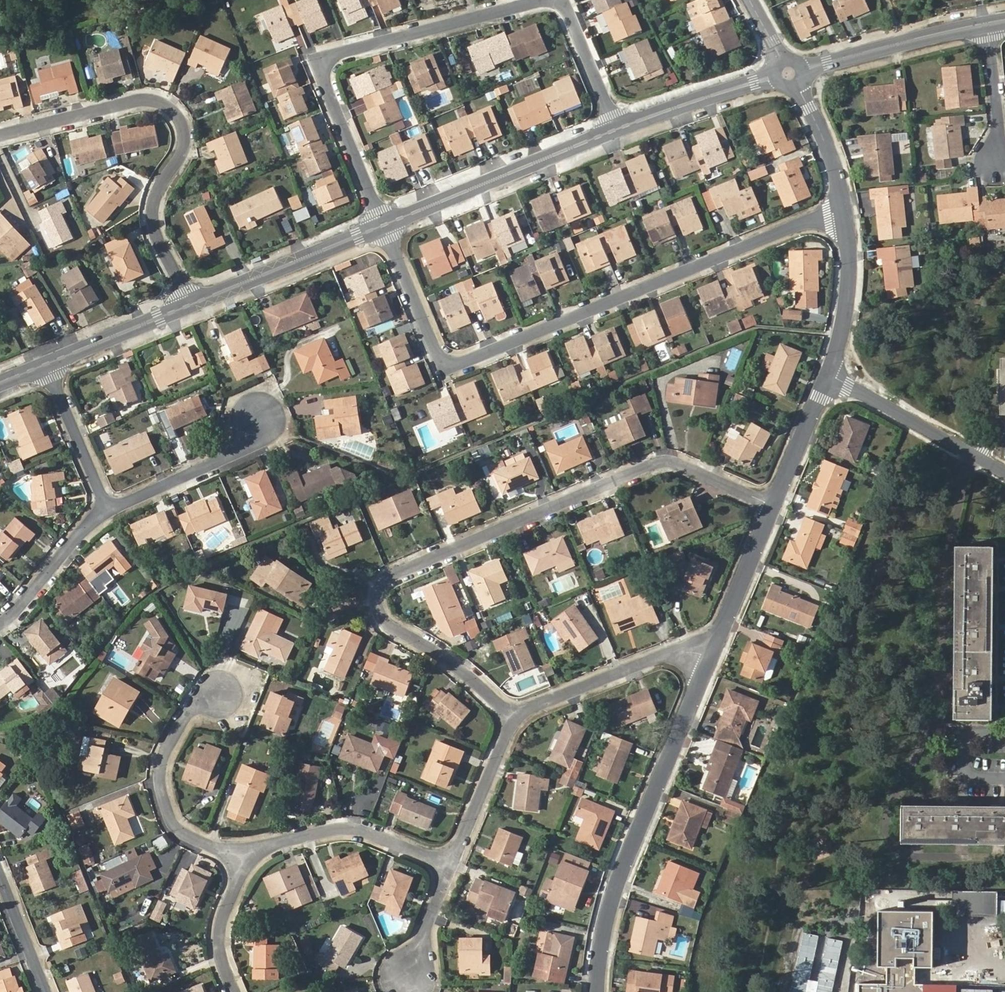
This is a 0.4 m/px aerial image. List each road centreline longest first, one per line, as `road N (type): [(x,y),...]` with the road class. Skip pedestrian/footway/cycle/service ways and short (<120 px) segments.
road 1 (residential): [(775,506),(667,463),(393,578),(380,598),(390,623),(519,718)]
road 2 (residential): [(383,225),(437,354),(453,366),(846,212)]
road 3 (residential): [(383,225),(325,60),(552,0)]
road 4 (residential): [(193,307),(156,220),(160,194),(187,147),(173,109),(144,99),(0,136)]
road 5 (residential): [(597,991),(617,887),(712,657)]
road 6 (residential): [(383,225),(617,130)]
road 7 (residential): [(246,856),(182,832),(163,781),(191,714),(224,692)]
road 8 (residential): [(246,856),(361,830),(455,865)]
road 9 (residential): [(193,307),(383,225)]
road 10 (residential): [(519,718),(671,654),(712,657)]
road 11 (residential): [(790,73),(988,25)]
road 12 (residential): [(829,375),(1004,473)]
road 13 (residential): [(111,510),(253,447),(263,422)]
road 14 (residential): [(617,130),(790,73)]
road 15 (residential): [(829,375),(849,290),(846,212)]
road 16 (residential): [(712,657),(775,506)]
road 17 (residential): [(0,626),(111,510)]
road 18 (residential): [(519,718),(455,865)]
road 19 (residential): [(111,510),(50,366)]
road 20 (residential): [(50,366),(193,307)]
road 21 (residential): [(846,212),(833,159),(790,73)]
road 22 (residential): [(554,0),(571,12),(617,130)]
road 23 (residential): [(775,506),(829,375)]
road 24 (residential): [(237,991),(222,937),(246,856)]
road 25 (residential): [(988,25),(999,162)]
road 26 (residential): [(49,991),(0,871)]
road 27 (residential): [(455,865),(412,981)]

